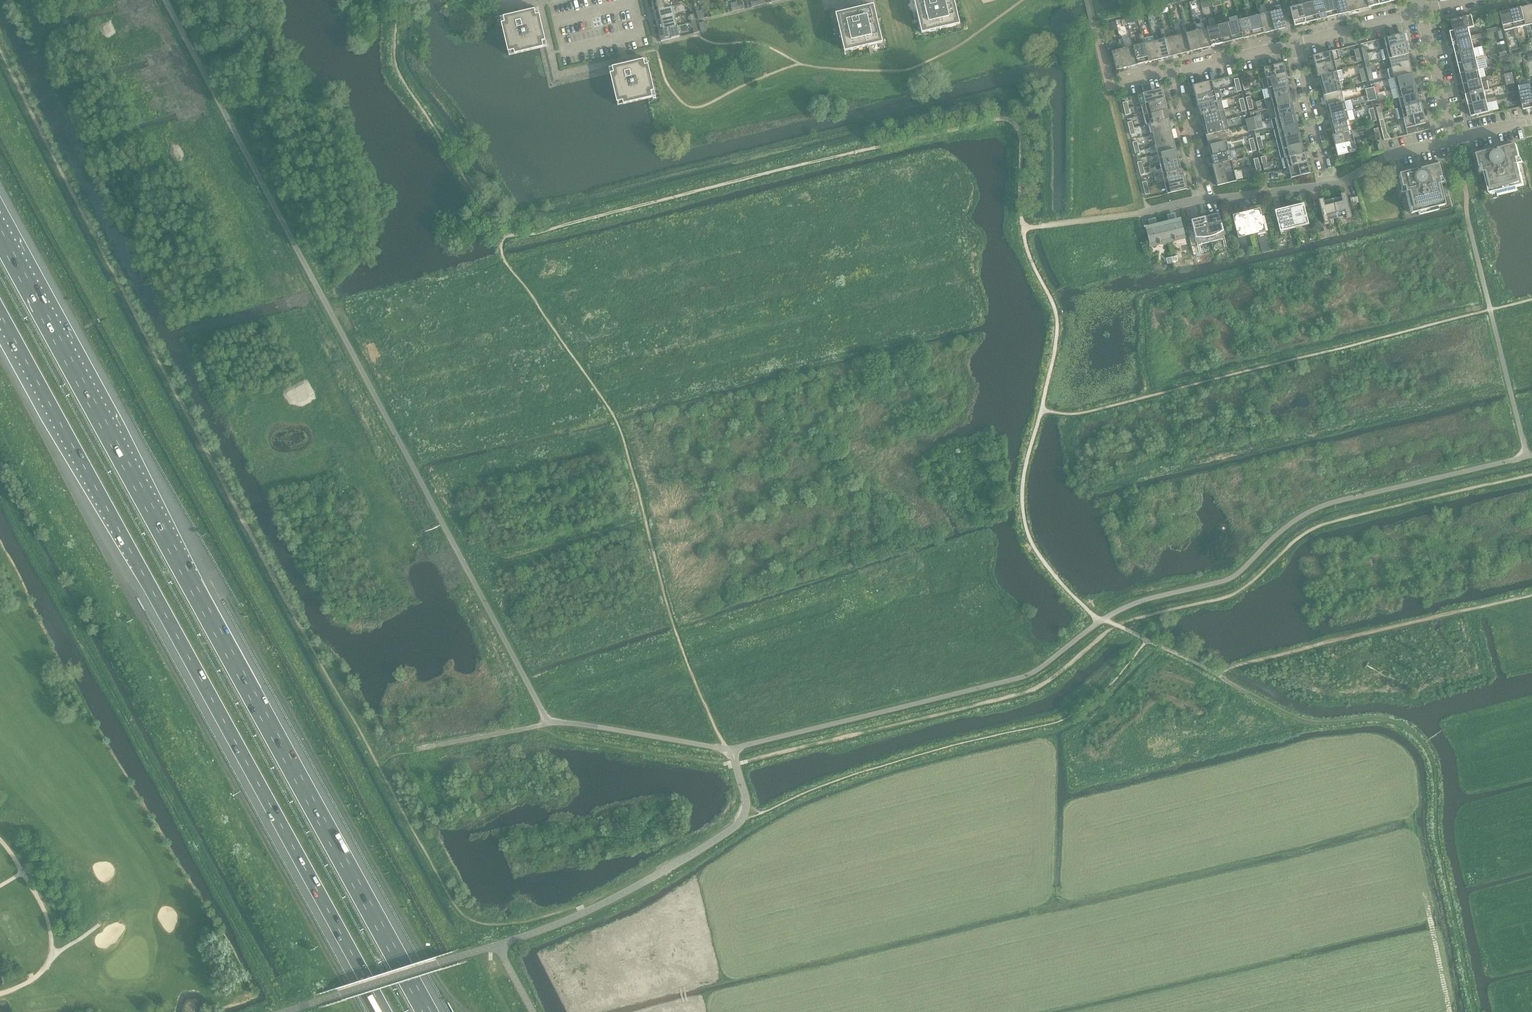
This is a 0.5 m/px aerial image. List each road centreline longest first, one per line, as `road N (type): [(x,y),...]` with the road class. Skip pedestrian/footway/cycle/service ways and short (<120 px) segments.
road 1 (motorway): [(427,1011),(0,235)]
road 2 (motorway): [(0,314),(384,1011)]
road 3 (track): [(0,479),(287,1011)]
road 4 (track): [(1410,815),(1450,1011)]
road 5 (residential): [(1044,226),(1203,202)]
road 6 (residential): [(1329,186),(1293,44)]
road 7 (residential): [(1329,186),(1387,157),(1453,141)]
road 8 (residential): [(1173,73),(1203,202)]
road 9 (residential): [(1453,141),(1420,13)]
road 10 (residential): [(1293,44),(1420,13)]
road 11 (residential): [(1203,202),(1329,186)]
road 12 (residential): [(1173,73),(1293,44)]

